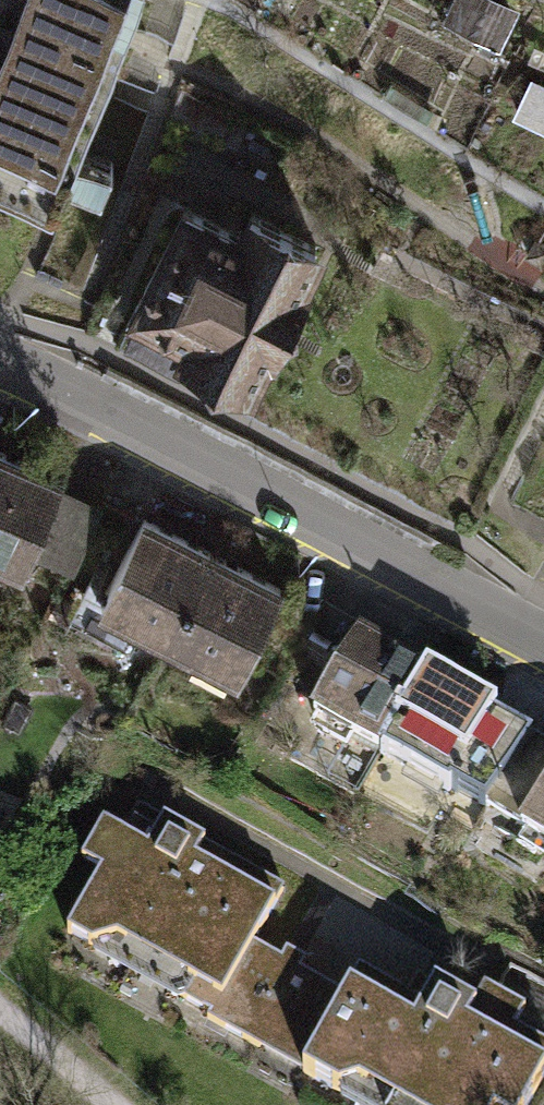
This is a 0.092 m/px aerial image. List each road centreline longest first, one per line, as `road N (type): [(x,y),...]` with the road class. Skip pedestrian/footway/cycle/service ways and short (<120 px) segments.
road 1 (tertiary): [(0,367),(374,552),(543,648)]

